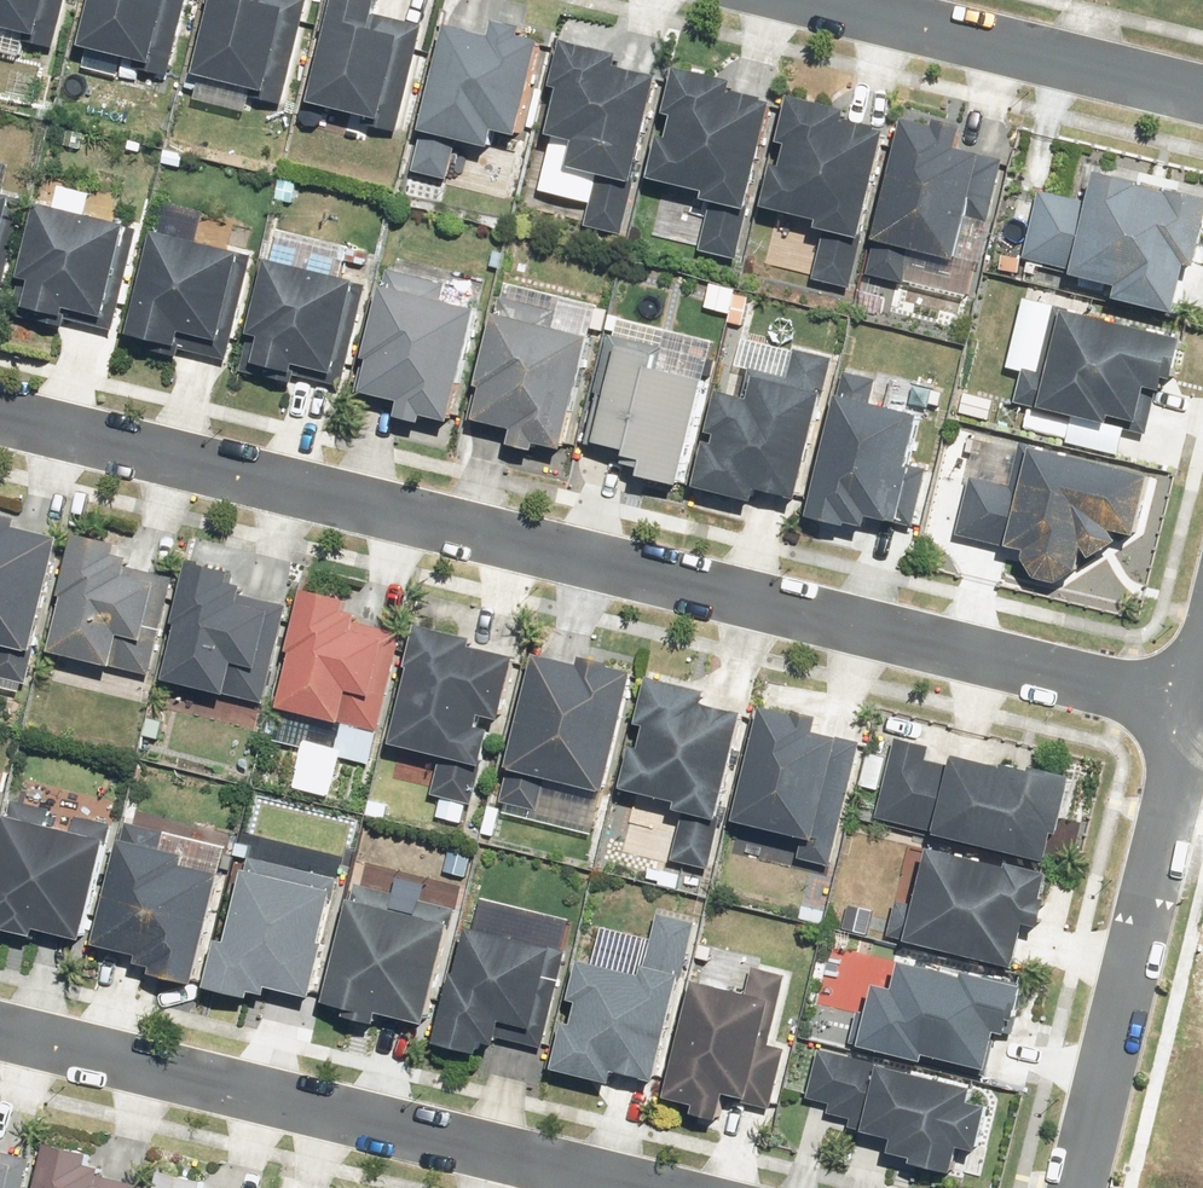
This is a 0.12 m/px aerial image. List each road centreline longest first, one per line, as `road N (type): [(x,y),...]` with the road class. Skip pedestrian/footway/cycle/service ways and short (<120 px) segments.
road 1 (residential): [(1200,706),(0,417)]
road 2 (residential): [(607,1187),(0,1036)]
road 3 (residential): [(1200,706),(1073,1187)]
road 4 (residential): [(1202,93),(832,0)]

